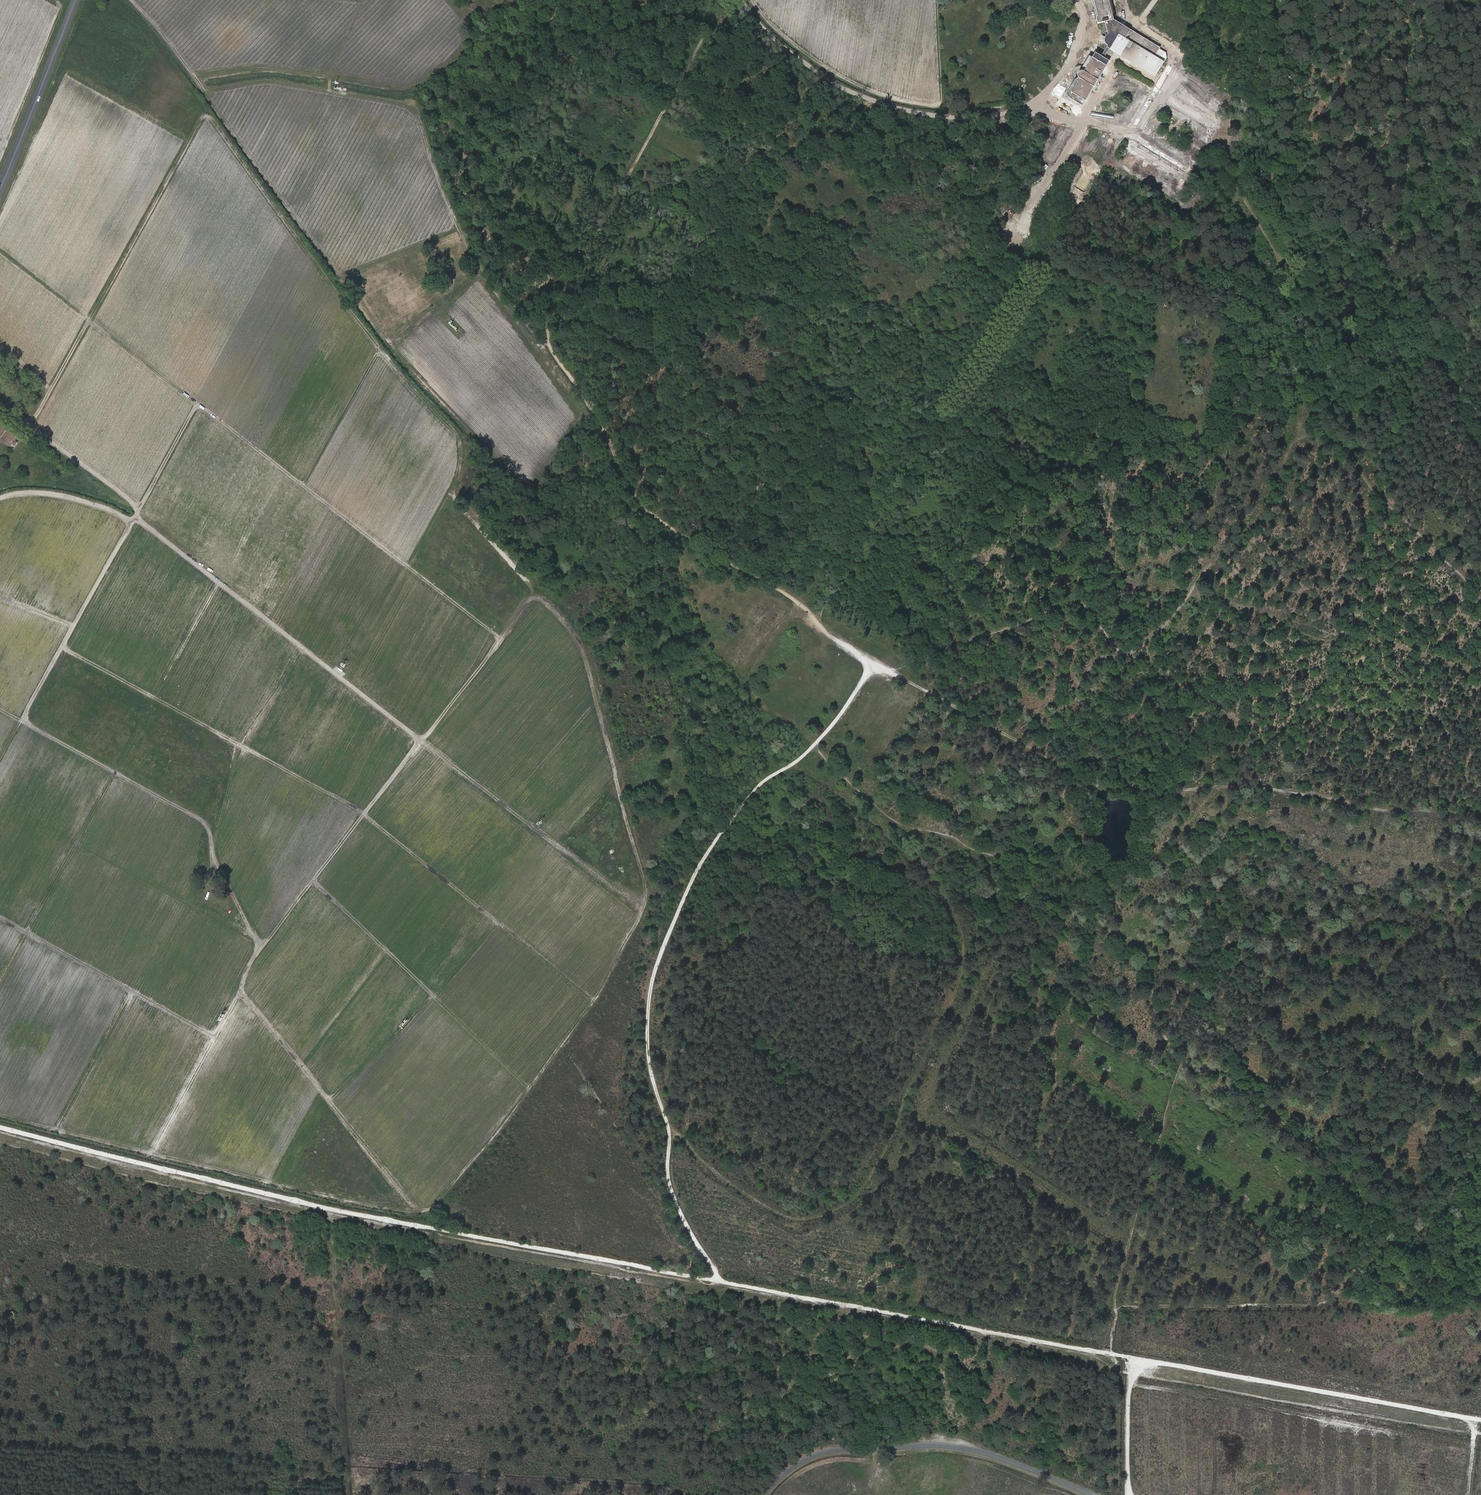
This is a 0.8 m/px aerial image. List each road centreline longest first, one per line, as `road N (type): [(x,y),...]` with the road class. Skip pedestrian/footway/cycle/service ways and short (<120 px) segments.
road 1 (track): [(36,417),(209,116),(377,348),(456,434),(463,463),(450,491),(584,650),(647,899),(597,1000),(514,1112),(421,1212),(0,1117)]
road 2 (track): [(1480,1422),(366,1216),(0,1127)]
road 3 (track): [(874,664),(788,595),(645,509),(549,343),(553,313),(639,156),(741,0)]
road 4 (track): [(1480,594),(1368,482),(1345,441),(1305,436),(1289,447),(1251,527),(1130,653),(1074,602),(888,671)]
road 5 (track): [(535,592),(251,960),(216,1037),(0,918)]
road 6 (track): [(0,498),(40,492),(142,522),(643,909)]
road 7 (track): [(668,1128),(791,1216),(816,1216),(850,1200),(883,1159),(964,971),(965,938),(946,891),(863,811),(797,761)]
road 8 (track): [(720,1281),(669,1183),(668,1128),(647,1041),(654,976),(718,837),(753,791),(822,737),(874,664)]
road 9 (track): [(64,643),(366,812),(597,1000)]
road 10 (track): [(1480,814),(1216,785),(1135,794),(874,664)]
road 11 (track): [(537,345),(482,269),(410,108),(275,83),(205,90),(132,0)]
road 12 (track): [(818,623),(1127,132)]
road 13 (track): [(260,947),(203,821),(25,719),(133,520)]
road 14 (track): [(137,509),(197,404),(501,639)]
road 15 (unclassified): [(766,1494),(811,1447),(901,1445),(983,1453),(1091,1494)]
road 16 (unclassified): [(745,0),(775,39),(857,95),(963,118),(1033,103)]
road 17 (track): [(313,880),(530,1090)]
road 18 (track): [(239,991),(417,1212)]
road 19 (track): [(197,404),(0,252)]
road 20 (unclassified): [(1046,94),(1112,132),(1127,132),(1172,66),(1172,51),(1143,22)]
road 21 (track): [(1148,639),(1154,664),(1257,735),(1272,789)]
road 22 (secondary): [(0,189),(76,0)]
road 23 (track): [(1083,117),(1119,73),(1183,114),(1171,127),(1143,112)]
road 24 (track): [(0,138),(6,141),(59,10),(41,0)]
road 25 (track): [(36,417),(33,428),(45,440),(132,502),(133,520)]
road 26 (track): [(1129,1494),(1131,1358)]

